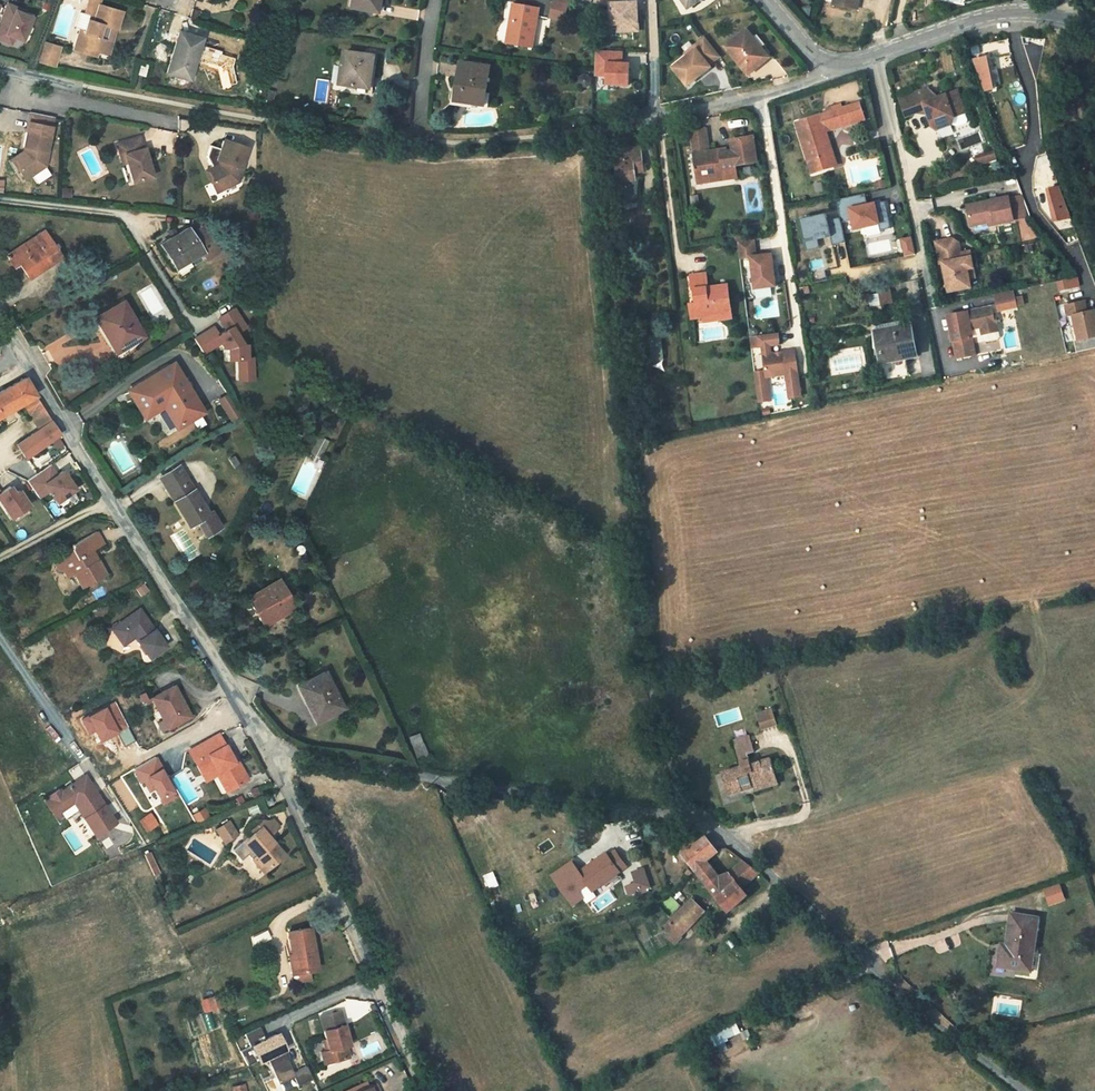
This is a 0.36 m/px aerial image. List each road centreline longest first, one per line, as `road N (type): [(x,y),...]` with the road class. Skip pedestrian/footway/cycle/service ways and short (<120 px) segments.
road 1 (residential): [(272,752),(679,821),(724,842),(1023,1090)]
road 2 (residential): [(0,324),(272,752)]
road 3 (residential): [(272,752),(427,1090)]
road 4 (residential): [(833,64),(1000,15),(1094,26)]
road 5 (residential): [(654,120),(817,78),(833,64)]
road 6 (track): [(1067,19),(1094,206)]
road 7 (residential): [(413,141),(434,0)]

